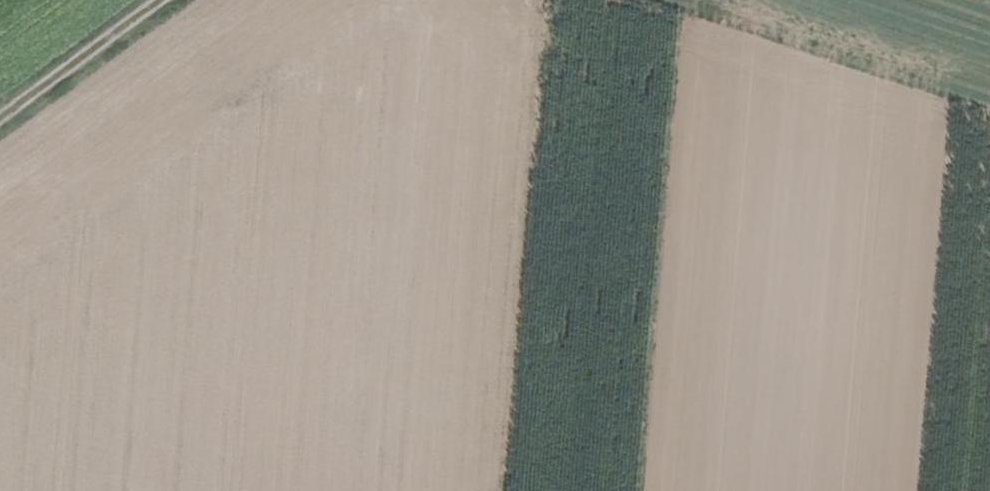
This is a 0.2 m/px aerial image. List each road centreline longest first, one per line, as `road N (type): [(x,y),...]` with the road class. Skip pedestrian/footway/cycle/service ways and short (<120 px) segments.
road 1 (track): [(0,114),(160,0)]

